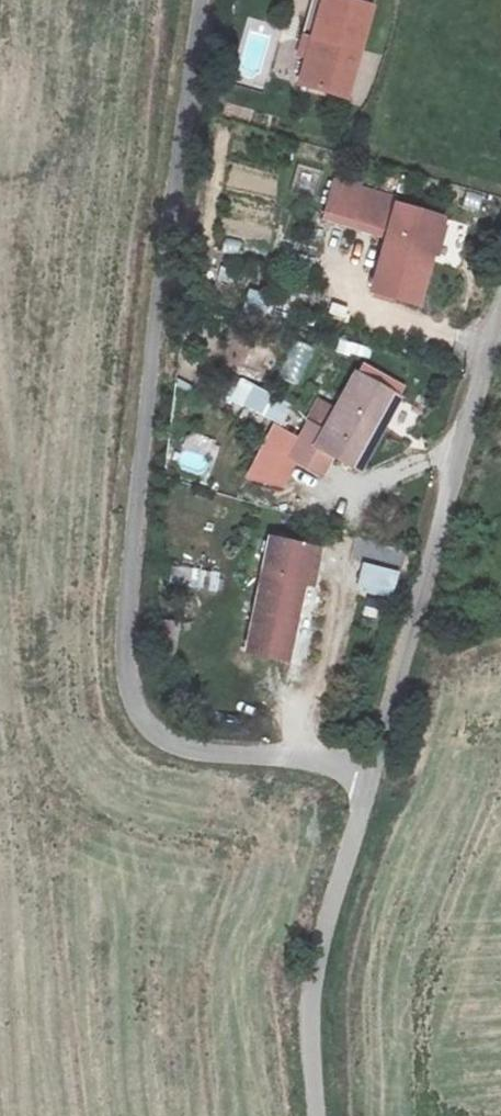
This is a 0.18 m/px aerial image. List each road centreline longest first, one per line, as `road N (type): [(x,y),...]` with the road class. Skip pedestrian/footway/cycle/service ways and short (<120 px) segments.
road 1 (unclassified): [(375,767),(149,736),(127,688),(125,615),(211,0)]
road 2 (unclassified): [(500,343),(375,767)]
road 3 (unclassified): [(375,767),(319,966),(326,1115)]

